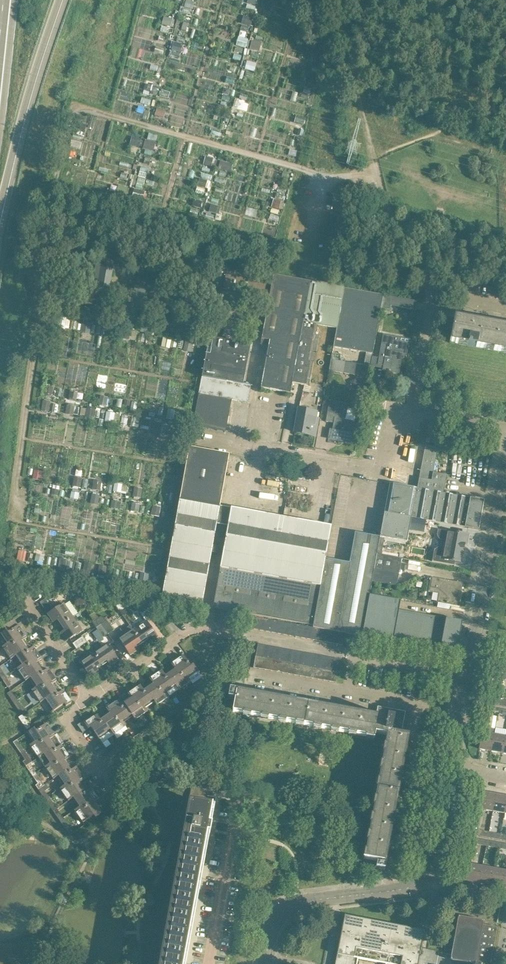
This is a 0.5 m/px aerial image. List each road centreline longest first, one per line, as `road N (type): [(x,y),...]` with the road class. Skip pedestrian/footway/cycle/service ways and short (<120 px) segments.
road 1 (residential): [(212,963),(238,826),(309,841),(304,901)]
road 2 (residential): [(304,901),(422,882),(450,768)]
road 3 (residential): [(228,446),(396,477),(409,413)]
road 4 (residential): [(409,413),(426,292),(378,189)]
road 5 (trunk): [(0,204),(60,0)]
road 6 (residential): [(472,642),(505,455)]
road 7 (residential): [(88,697),(197,626),(249,635)]
road 8 (residential): [(398,861),(425,707)]

